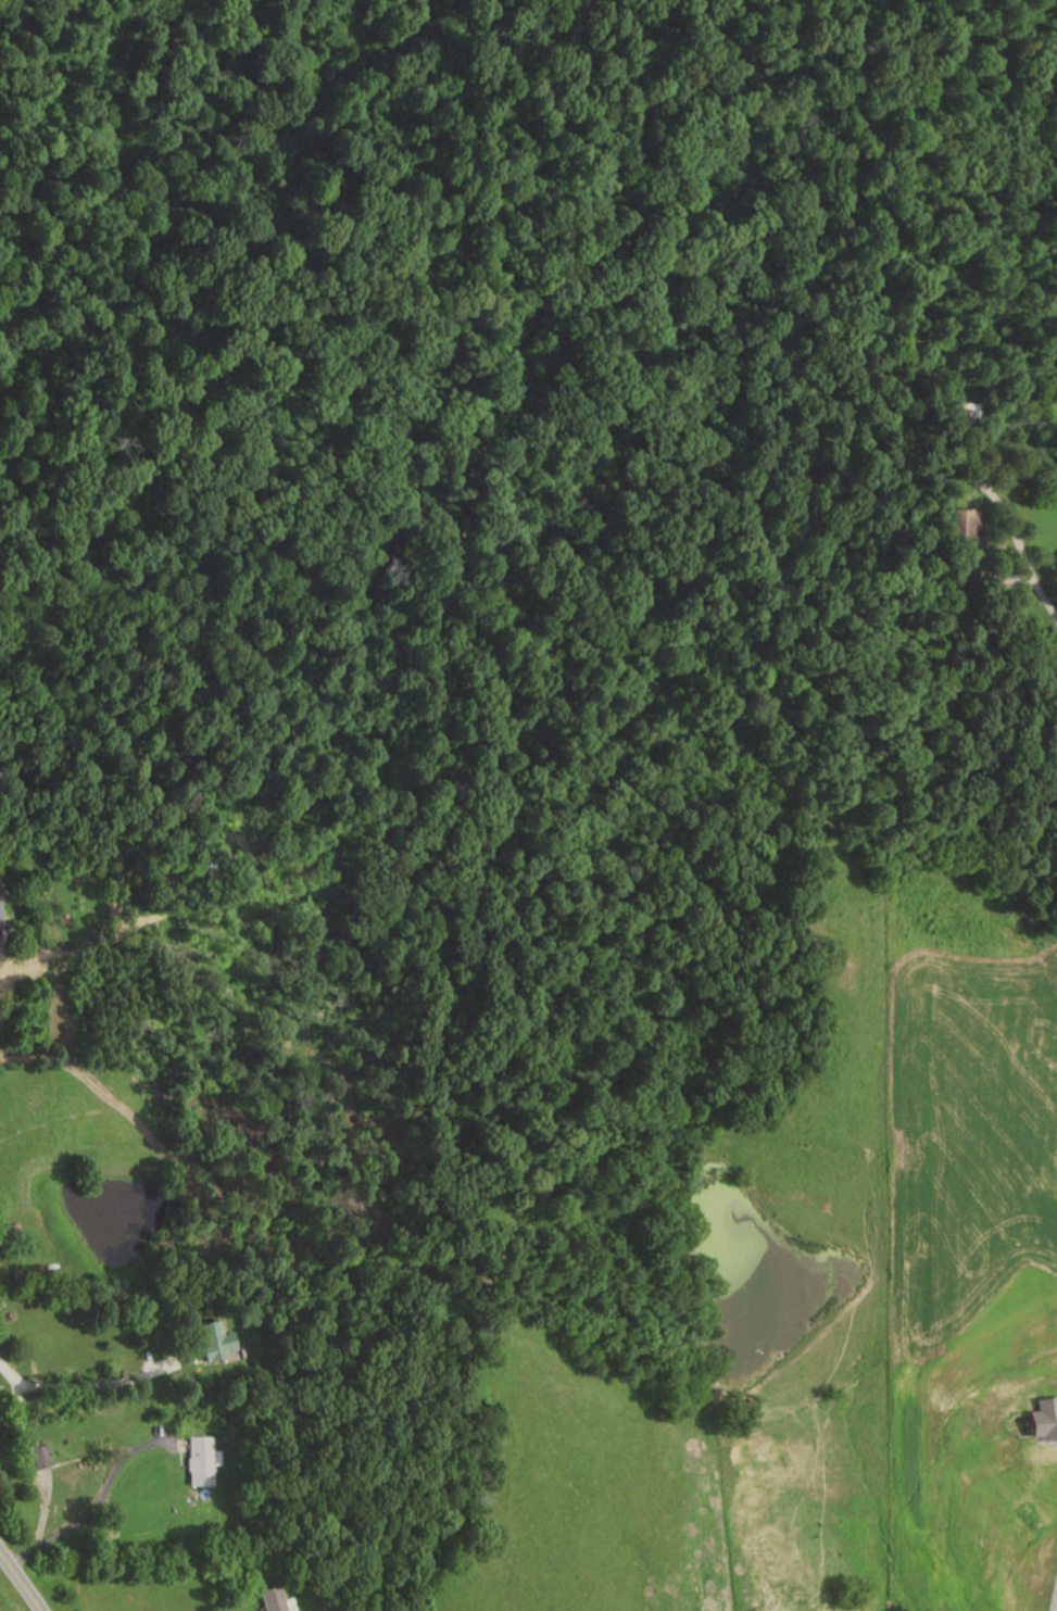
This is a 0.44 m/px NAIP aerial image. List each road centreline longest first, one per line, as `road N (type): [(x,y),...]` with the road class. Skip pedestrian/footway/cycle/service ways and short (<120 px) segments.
road 1 (residential): [(468,1354),(236,1356),(154,1368),(0,1308)]

